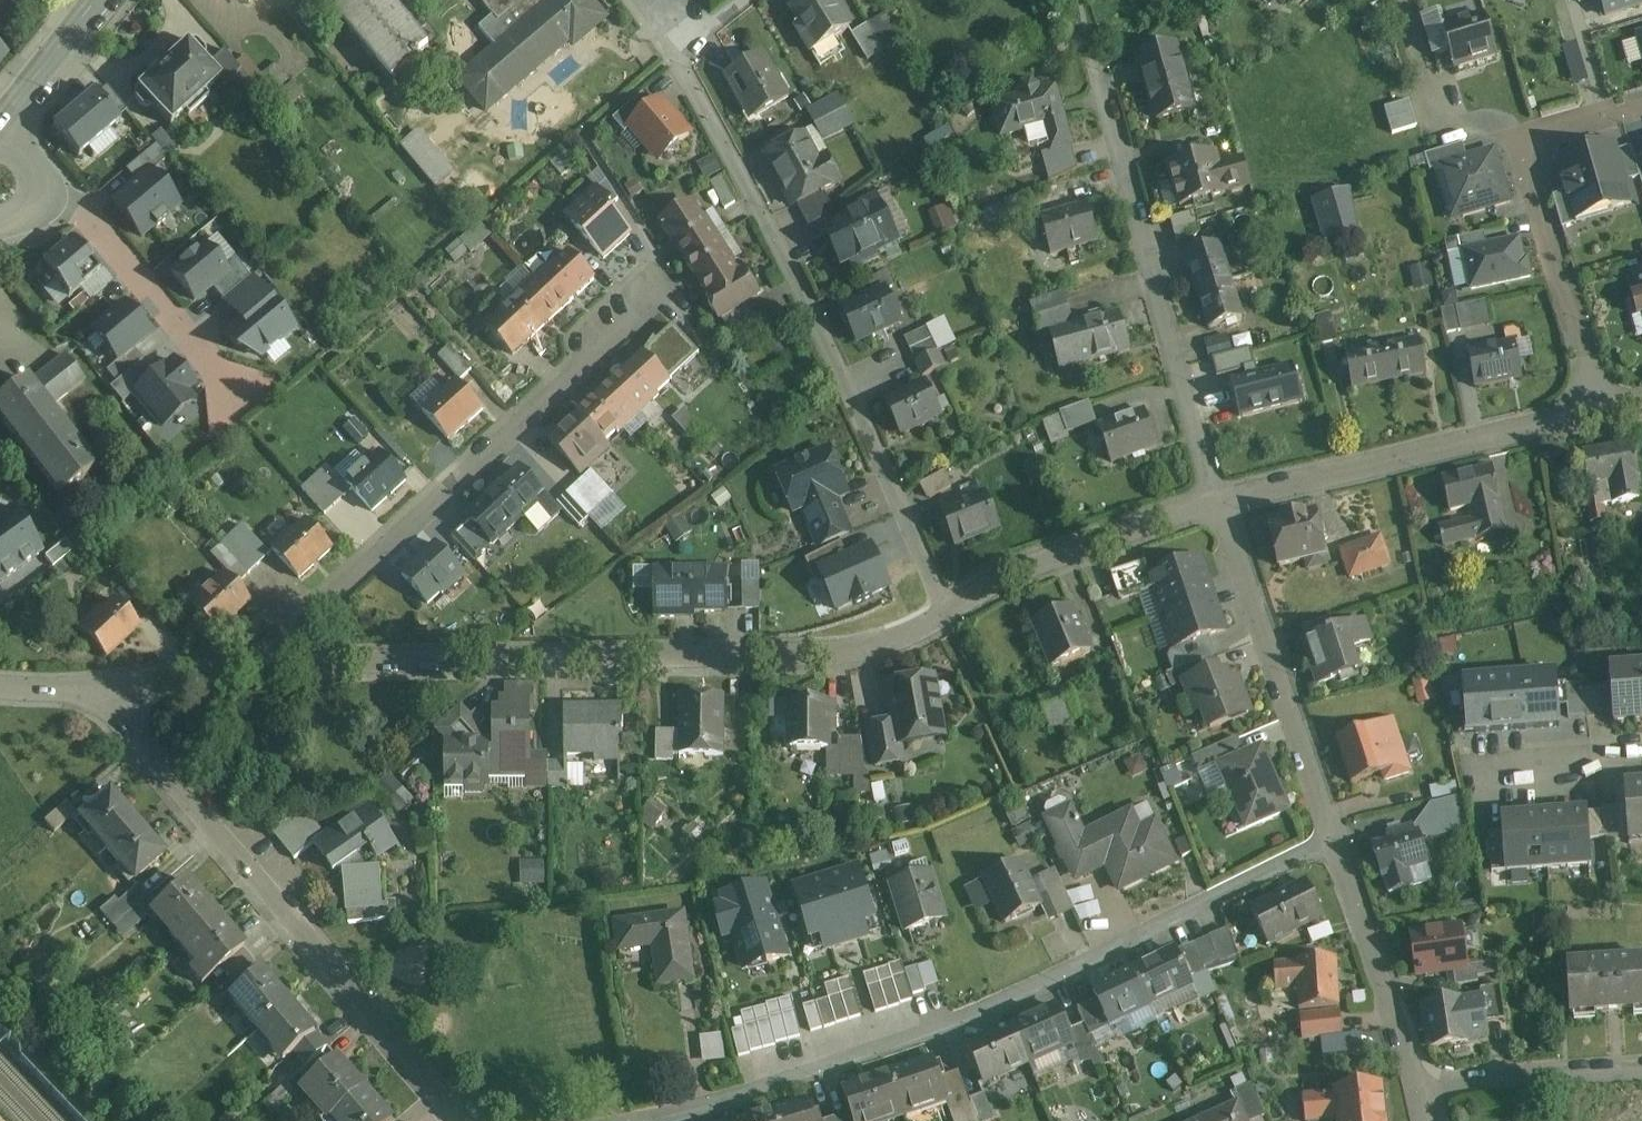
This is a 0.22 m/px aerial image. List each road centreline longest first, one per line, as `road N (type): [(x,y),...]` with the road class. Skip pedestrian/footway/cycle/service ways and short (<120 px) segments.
road 1 (residential): [(1334,844),(924,1038),(628,1120)]
road 2 (residential): [(239,675),(409,658),(832,654),(893,641),(948,613)]
road 3 (residential): [(744,0),(675,61),(801,285),(948,613)]
road 4 (residential): [(669,280),(482,467),(239,675)]
road 5 (residential): [(94,689),(472,1120)]
road 6 (residential): [(1093,58),(1220,503)]
road 7 (residential): [(1220,503),(1601,415)]
road 8 (residential): [(1601,415),(1534,175),(1539,149),(1561,131),(1641,106)]
road 9 (residential): [(1220,503),(1334,844)]
road 10 (residential): [(948,613),(1006,579),(1220,503)]
road 11 (residential): [(243,409),(75,210),(47,204)]
road 12 (residential): [(1334,844),(1421,1086)]
road 13 (residential): [(1641,1073),(1421,1086)]
road 14 (secondary): [(0,122),(97,0)]
road 15 (residential): [(94,689),(239,675)]
road 16 (residential): [(1521,758),(1641,748)]

